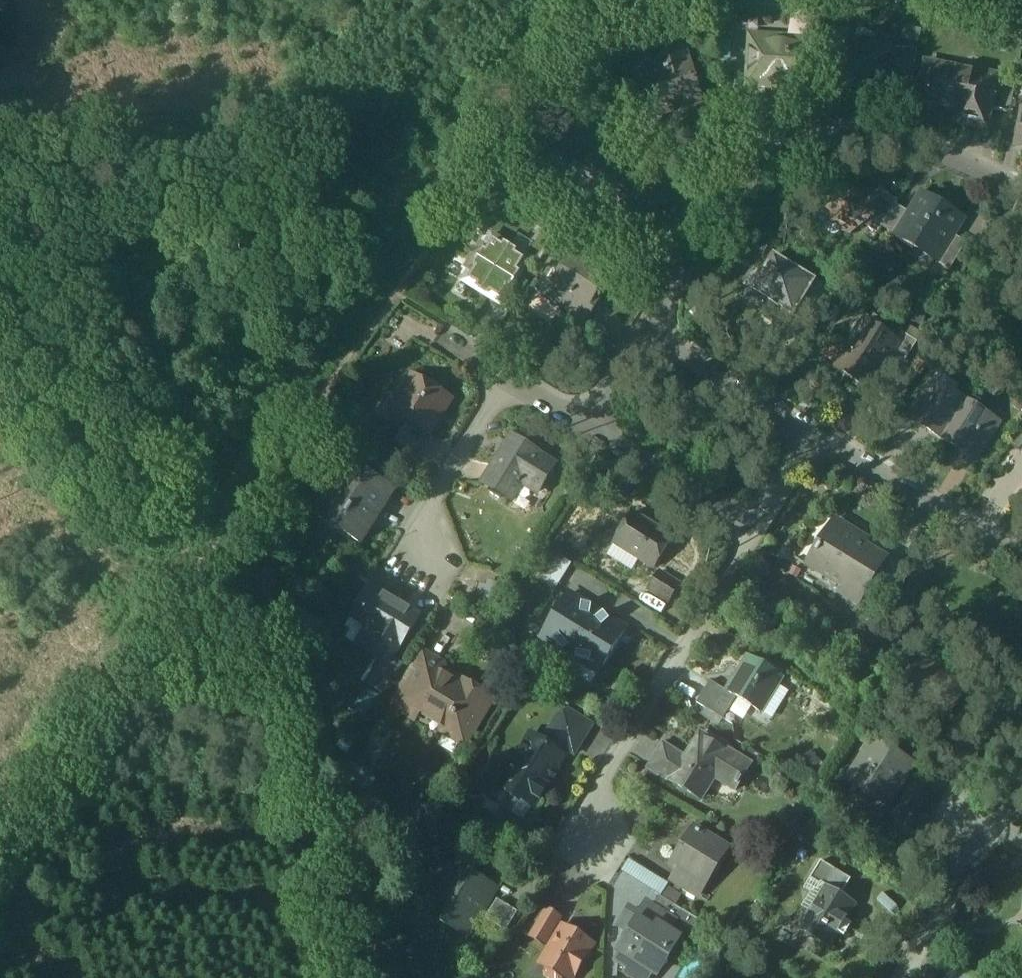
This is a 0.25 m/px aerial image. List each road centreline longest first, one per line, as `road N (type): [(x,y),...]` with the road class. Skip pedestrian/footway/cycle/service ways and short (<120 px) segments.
road 1 (track): [(240,517),(252,532),(370,977)]
road 2 (residential): [(1021,194),(907,144),(815,147),(755,177),(649,334)]
road 3 (track): [(240,517),(216,524),(0,796)]
road 4 (residential): [(755,526),(603,784),(585,844)]
road 5 (track): [(240,517),(203,504),(135,448),(0,316)]
road 6 (residential): [(808,435),(1021,568)]
road 7 (residential): [(511,379),(402,554)]
road 8 (residential): [(755,526),(591,427)]
road 9 (residential): [(649,334),(808,435)]
road 10 (residential): [(909,977),(955,905),(970,836)]

